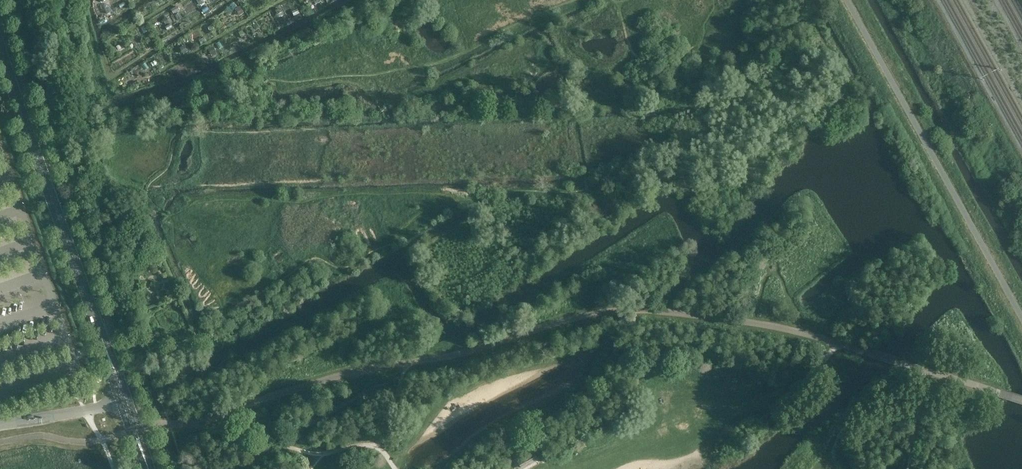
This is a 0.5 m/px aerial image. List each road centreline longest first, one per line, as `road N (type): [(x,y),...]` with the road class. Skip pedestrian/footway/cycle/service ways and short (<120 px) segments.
road 1 (tertiary): [(109,358),(0,49)]

